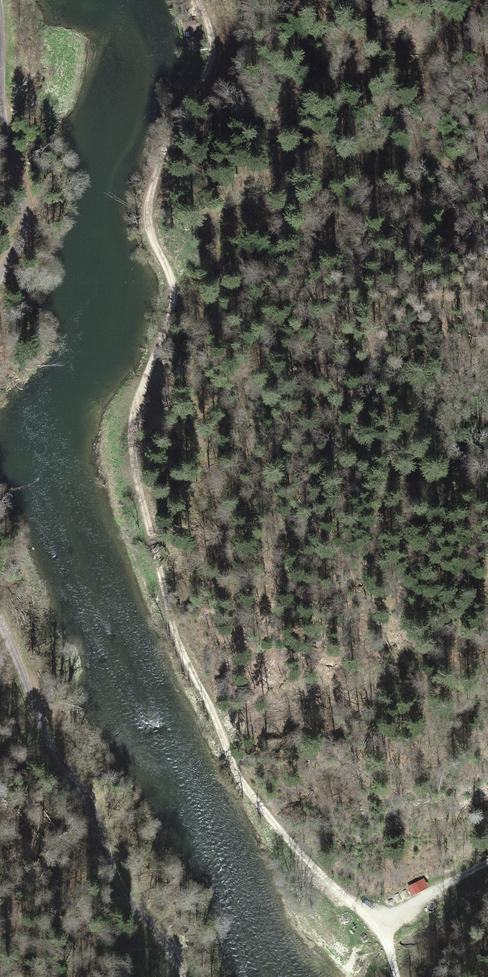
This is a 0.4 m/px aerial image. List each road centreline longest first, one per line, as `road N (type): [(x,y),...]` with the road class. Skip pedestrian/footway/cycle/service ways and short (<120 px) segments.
road 1 (track): [(376,929),(293,850),(238,779),(169,625),(141,504),(132,421),(170,293),(148,203),(208,66),(211,41),(196,0)]
road 2 (unclassified): [(0,631),(45,739),(92,809),(110,873),(181,976)]
road 3 (unclassified): [(0,34),(5,130),(30,201),(0,301)]
road 4 (track): [(376,929),(487,863)]

